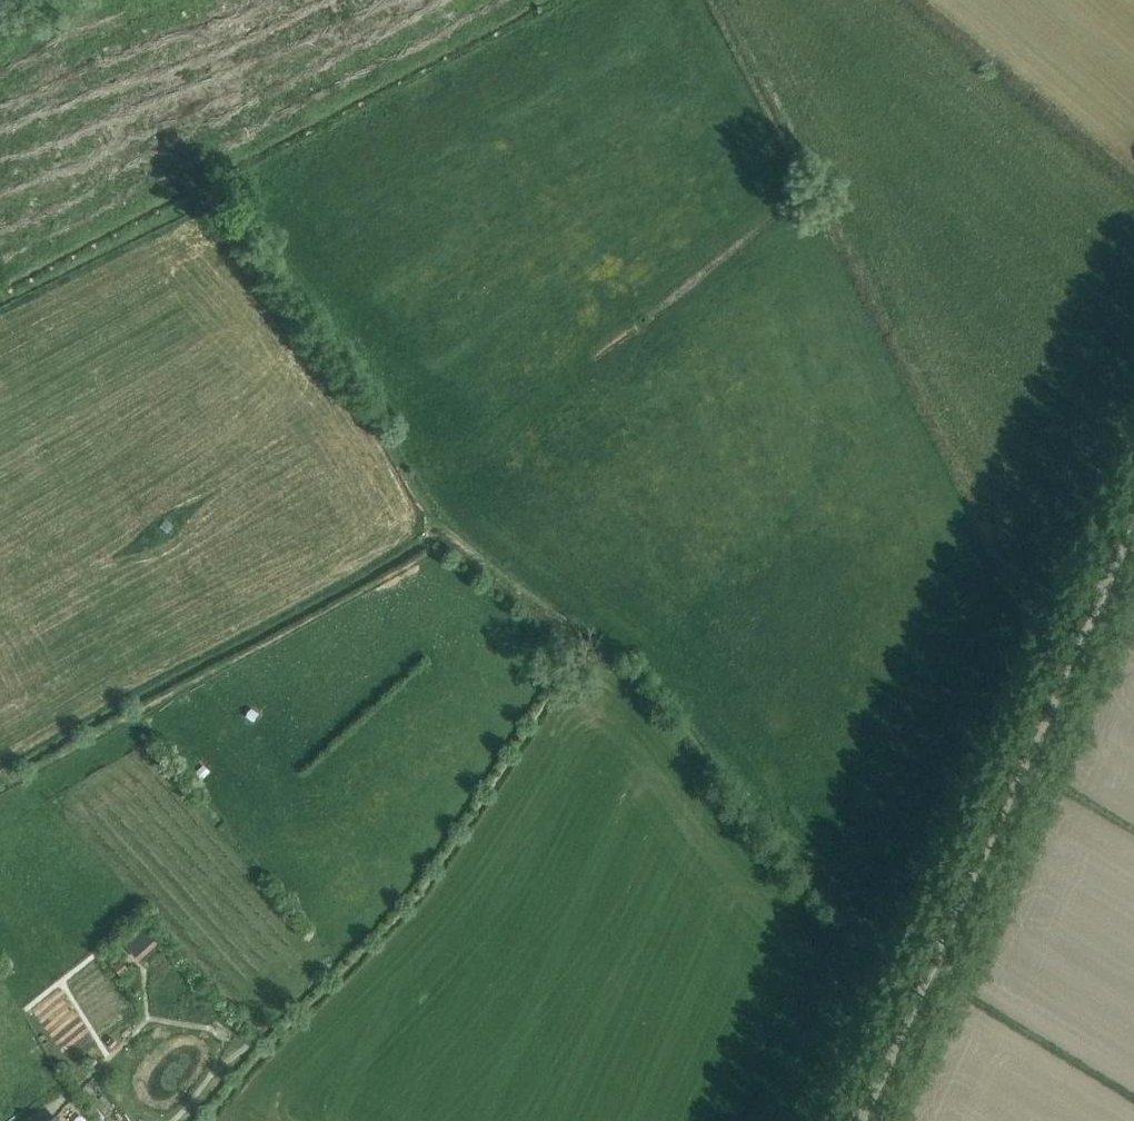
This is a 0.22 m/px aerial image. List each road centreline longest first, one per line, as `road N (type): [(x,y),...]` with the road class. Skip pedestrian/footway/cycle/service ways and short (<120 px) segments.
road 1 (unclassified): [(860,1120),(1133,510)]
road 2 (track): [(923,981),(795,842)]

